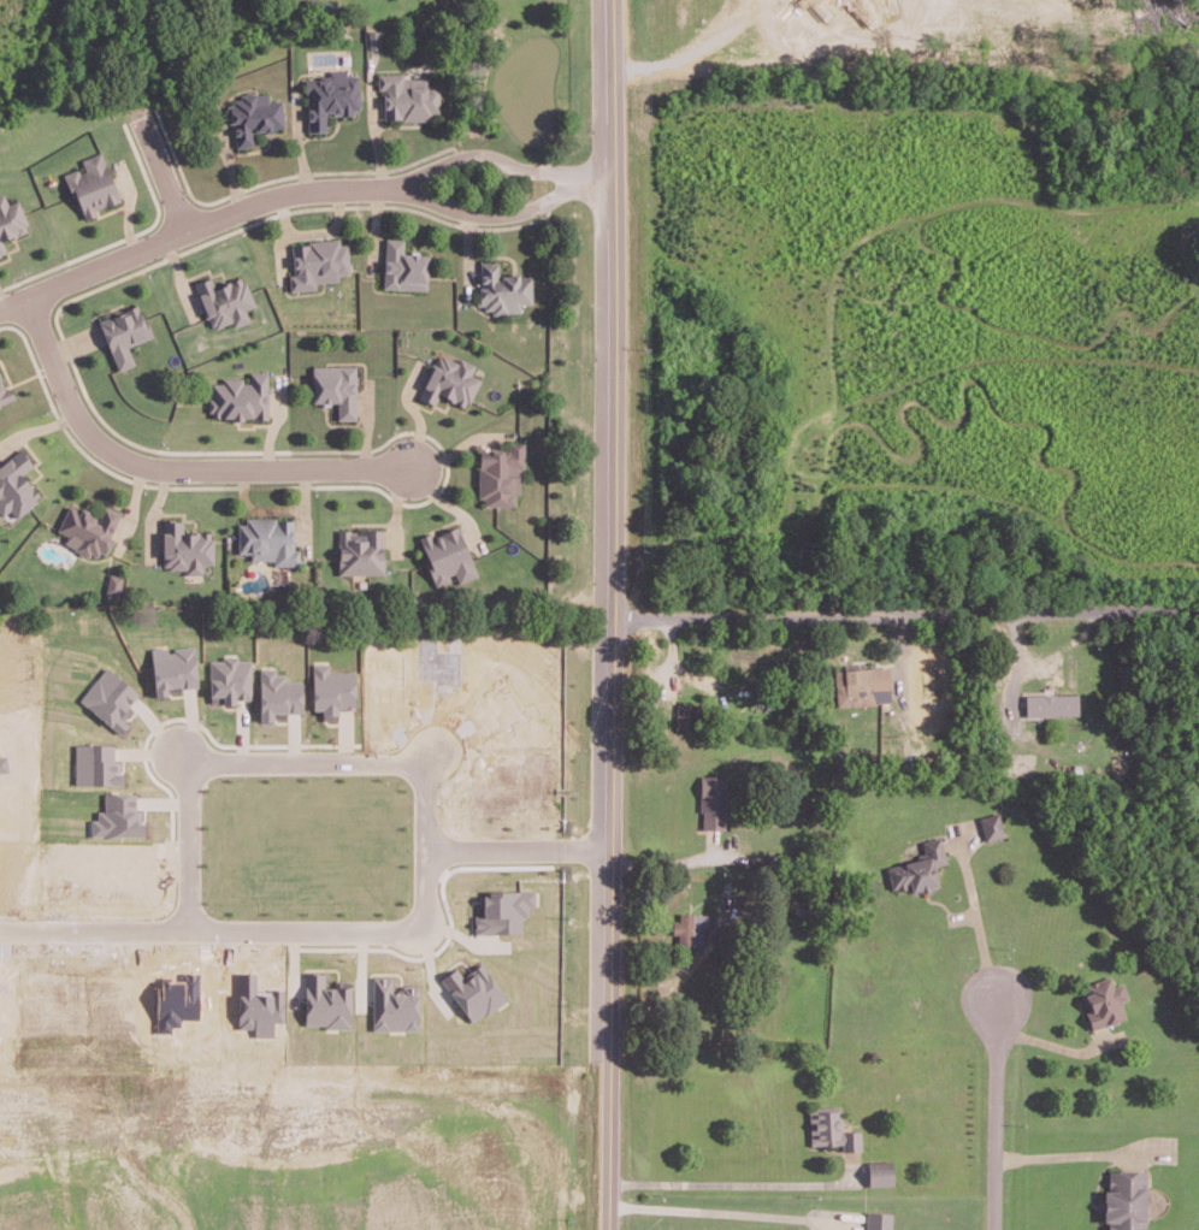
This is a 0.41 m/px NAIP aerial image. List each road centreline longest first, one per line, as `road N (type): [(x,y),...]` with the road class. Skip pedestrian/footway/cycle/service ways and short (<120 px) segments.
road 1 (tertiary): [(613,0),(610,1229)]
road 2 (residential): [(614,853),(429,851),(421,928),(0,930)]
road 3 (residential): [(1198,612),(616,621)]
road 4 (residential): [(30,297),(88,425),(147,472),(413,469)]
road 5 (residential): [(188,930),(188,786),(209,759),(415,762),(429,851)]
road 6 (residential): [(396,187),(306,188),(259,202),(0,309)]
road 7 (residential): [(396,187),(501,218),(538,213),(614,175)]
road 8 (residential): [(614,175),(539,172),(483,154),(396,187)]
road 9 (residential): [(994,1229),(996,1003)]
road 10 (residential): [(194,230),(138,102)]

